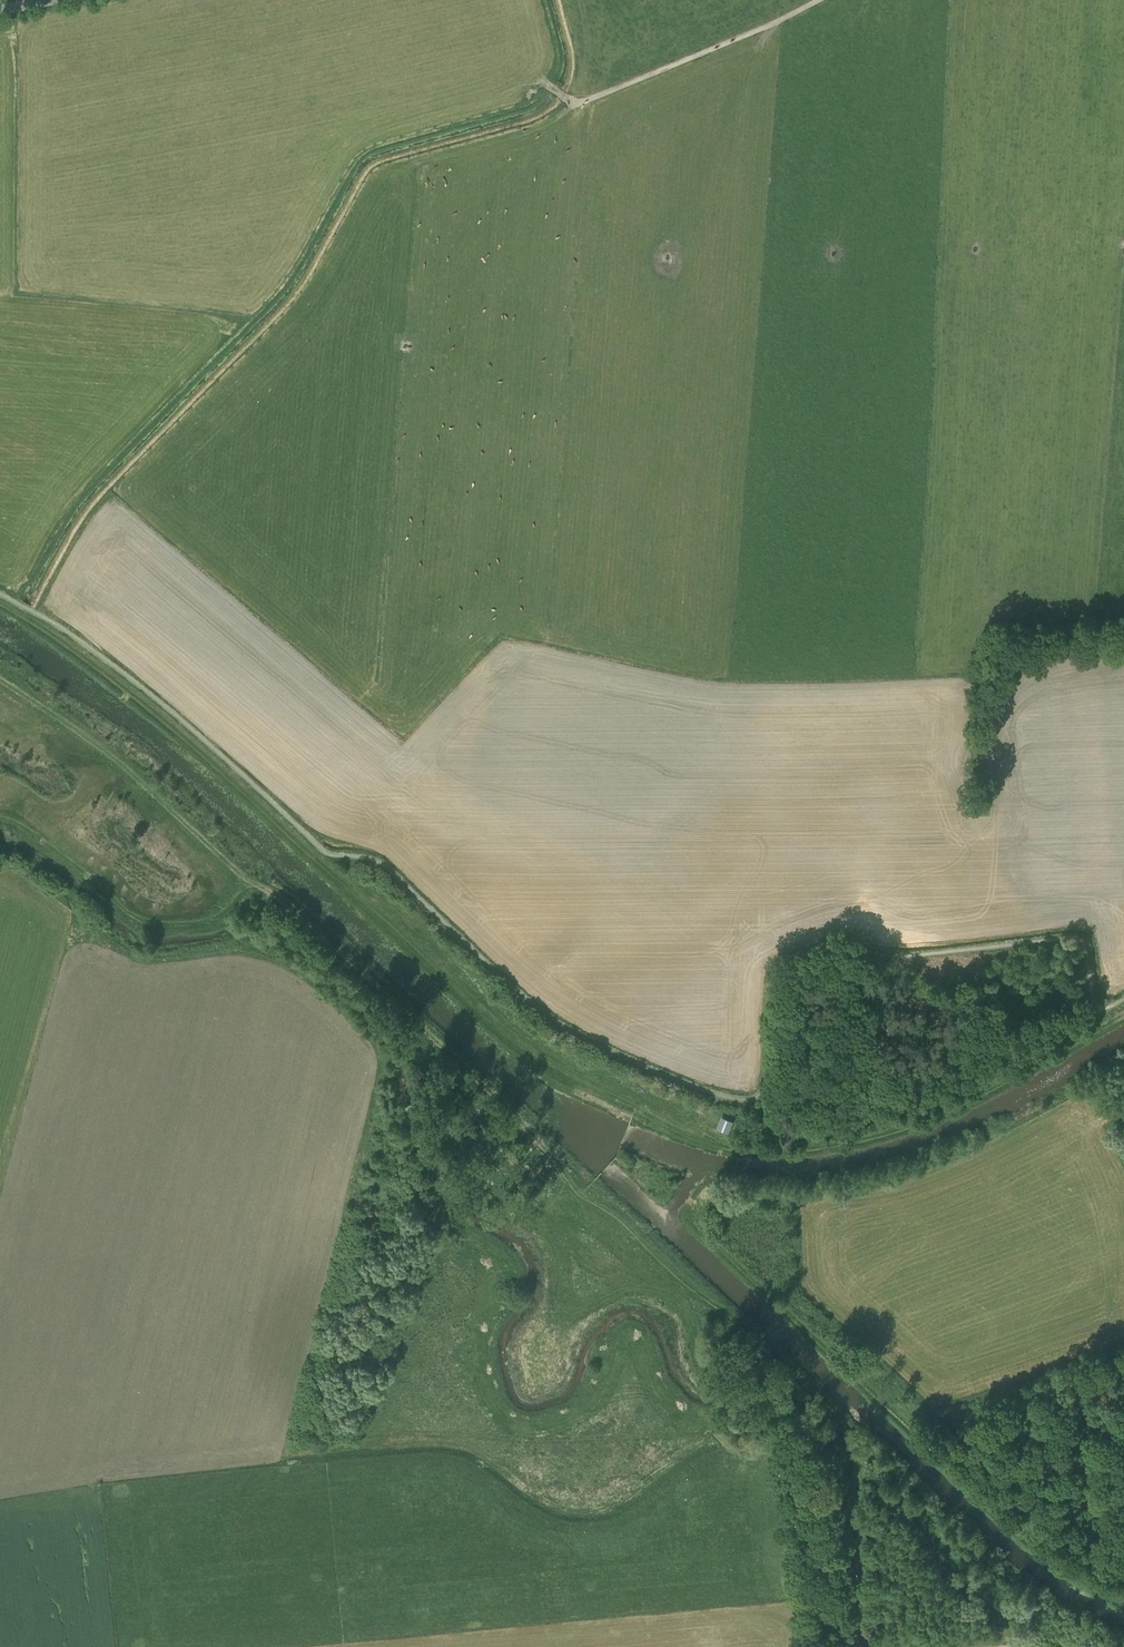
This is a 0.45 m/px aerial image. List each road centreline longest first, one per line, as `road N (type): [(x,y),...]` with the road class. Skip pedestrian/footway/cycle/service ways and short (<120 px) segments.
road 1 (track): [(819,0),(576,104),(542,80)]

